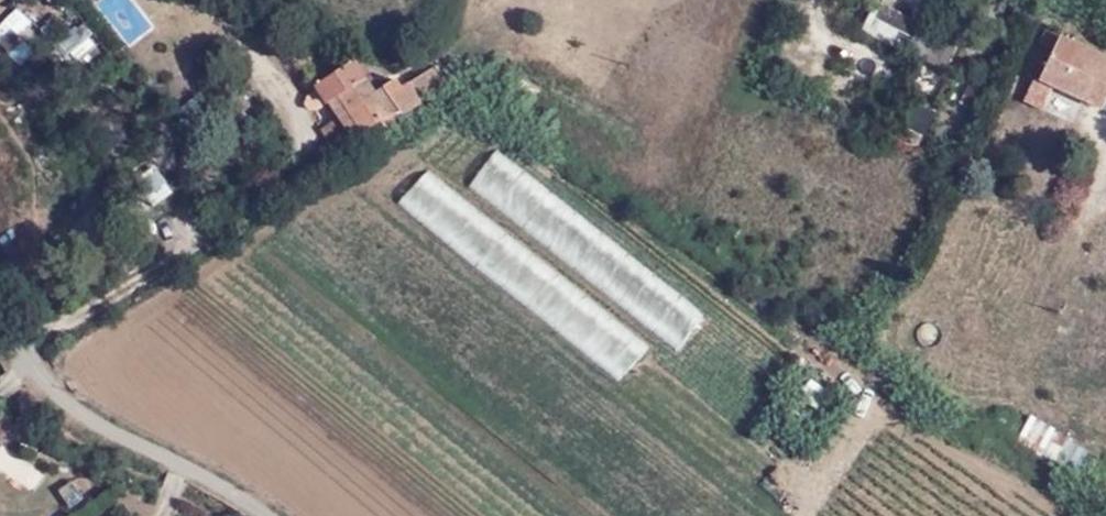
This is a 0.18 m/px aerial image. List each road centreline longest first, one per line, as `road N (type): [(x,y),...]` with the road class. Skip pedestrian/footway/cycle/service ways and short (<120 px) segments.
road 1 (unclassified): [(270,515),(61,392),(0,331)]

